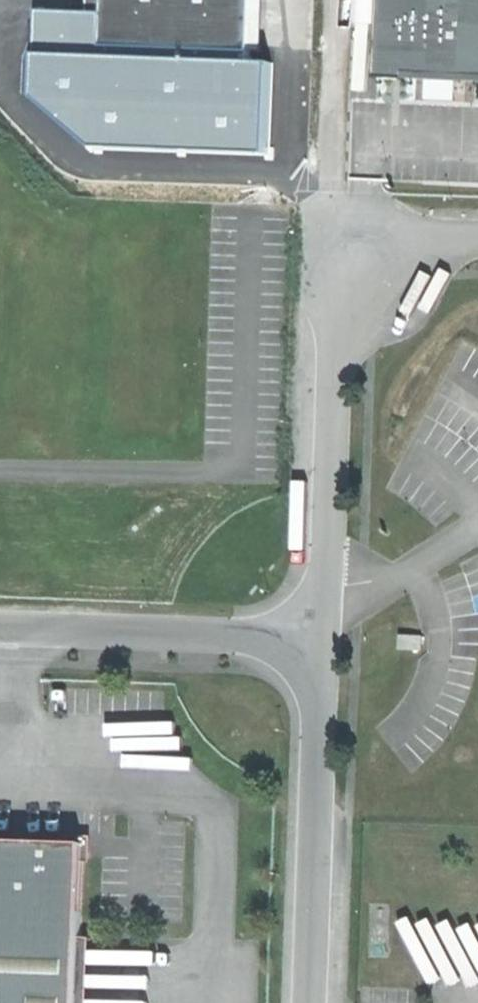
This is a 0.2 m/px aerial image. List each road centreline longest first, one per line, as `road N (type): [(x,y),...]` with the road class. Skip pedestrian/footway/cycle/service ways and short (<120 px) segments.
road 1 (unclassified): [(358,256),(333,296),(319,641)]
road 2 (residential): [(307,1002),(319,641)]
road 3 (unclassified): [(319,641),(0,630)]
road 4 (track): [(336,0),(328,189),(358,256)]
road 5 (unclassified): [(358,256),(417,240),(477,237)]

